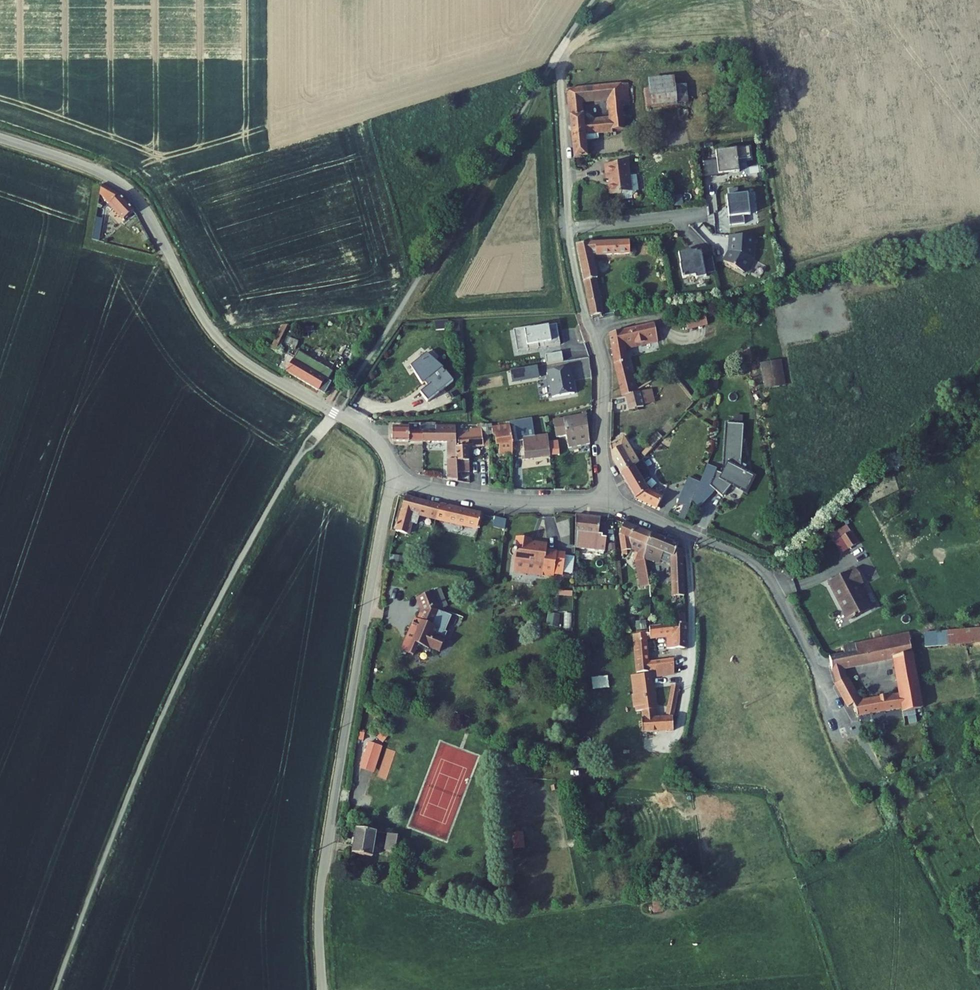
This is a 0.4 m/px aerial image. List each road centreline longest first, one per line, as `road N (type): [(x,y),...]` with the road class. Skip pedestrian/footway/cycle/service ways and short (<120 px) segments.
road 1 (unclassified): [(0,139),(127,189),(224,344),(362,429),(395,469)]
road 2 (unclassified): [(395,469),(416,483),(467,495),(617,505),(739,555),(769,579),(830,697)]
road 3 (unclassified): [(323,989),(321,884),(395,469)]

